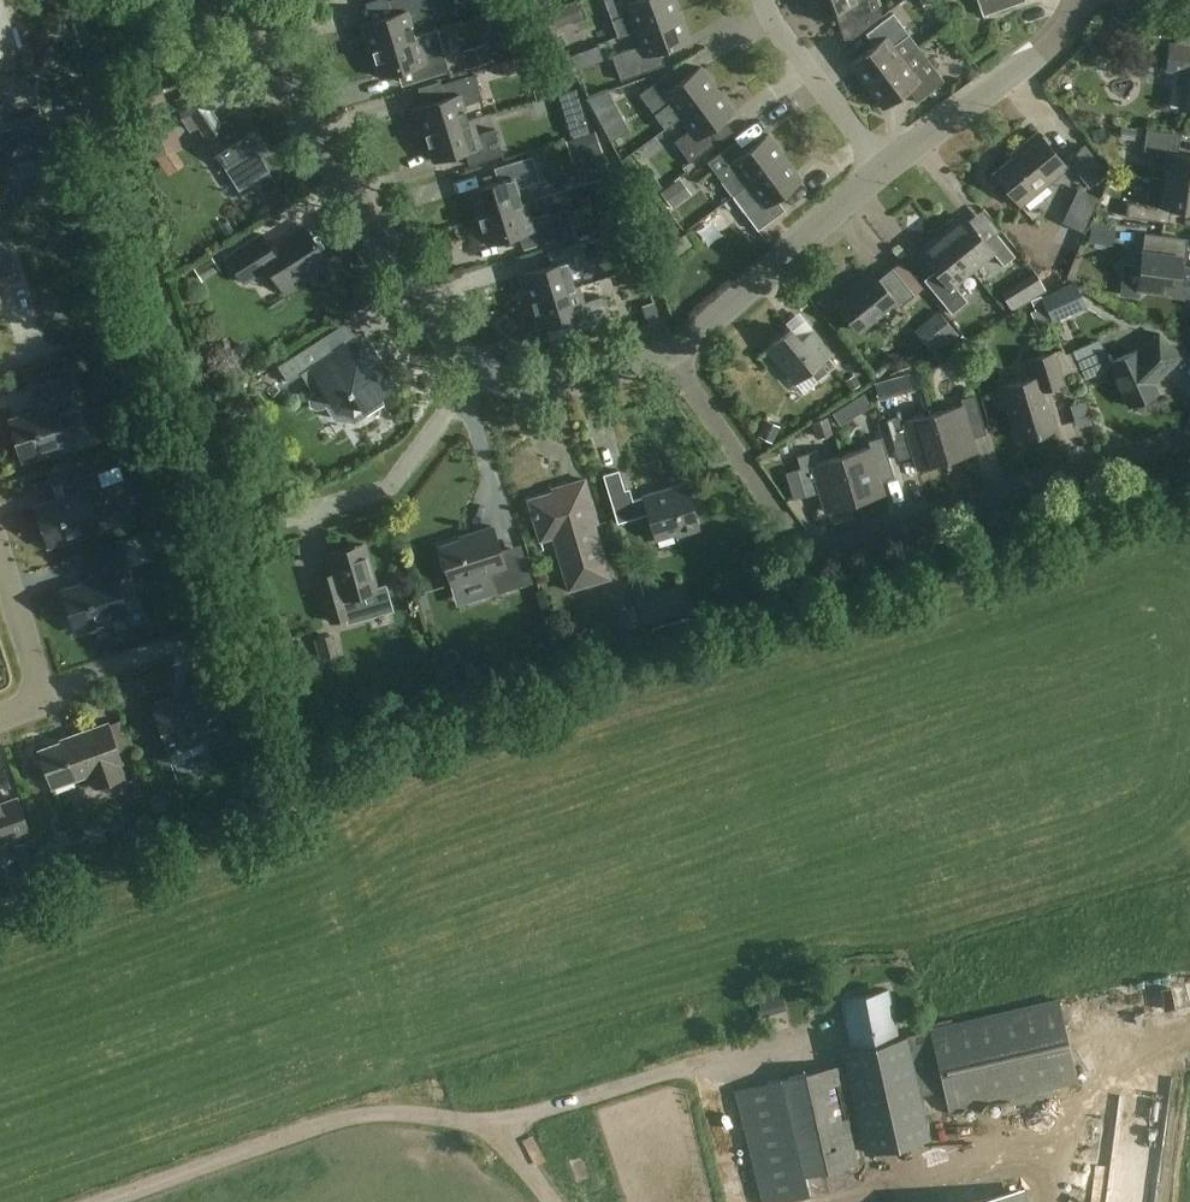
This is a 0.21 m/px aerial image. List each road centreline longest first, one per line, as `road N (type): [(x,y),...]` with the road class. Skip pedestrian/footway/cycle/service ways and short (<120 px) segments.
road 1 (residential): [(669,351),(784,522),(817,545),(1189,438)]
road 2 (residential): [(199,0),(228,17),(292,97),(474,375)]
road 3 (track): [(863,1193),(1122,1115),(1138,1051),(1189,1039)]
road 4 (residential): [(669,351),(885,165)]
road 5 (residential): [(885,165),(1058,37),(1079,0)]
road 6 (residential): [(290,521),(386,492),(474,375)]
road 7 (residential): [(885,165),(772,22),(765,0)]
road 8 (residential): [(474,375),(525,385),(669,351)]
road 9 (residential): [(42,699),(55,684),(213,627)]
road 10 (residential): [(42,699),(0,559)]

